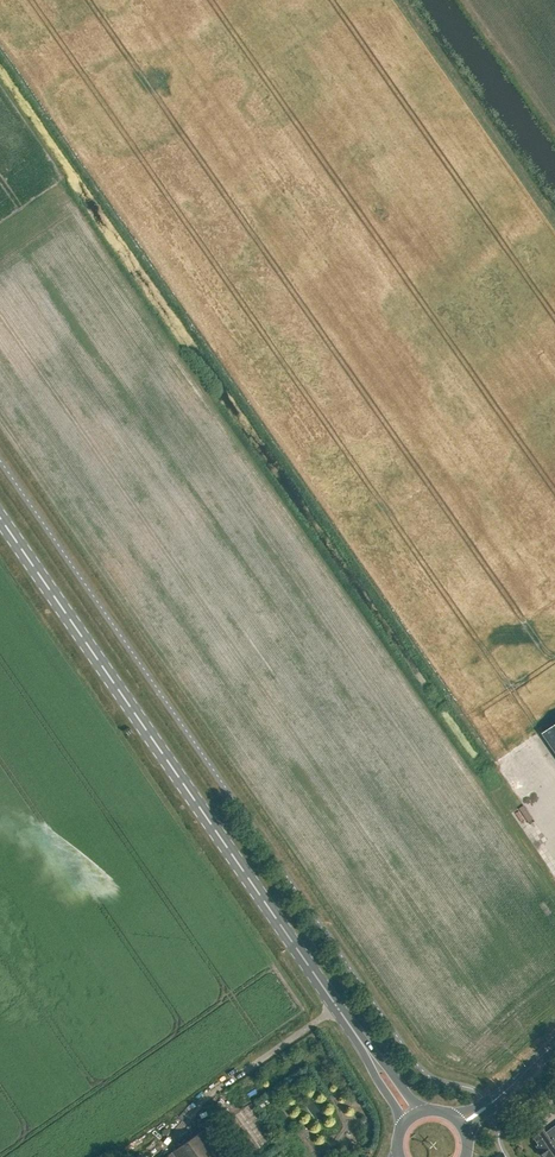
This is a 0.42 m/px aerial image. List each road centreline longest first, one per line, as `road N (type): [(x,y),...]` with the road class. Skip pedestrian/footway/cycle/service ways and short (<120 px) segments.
road 1 (primary): [(414,1118),(0,517)]
road 2 (track): [(397,0),(554,225)]
road 3 (tertiary): [(461,1125),(554,1045)]

